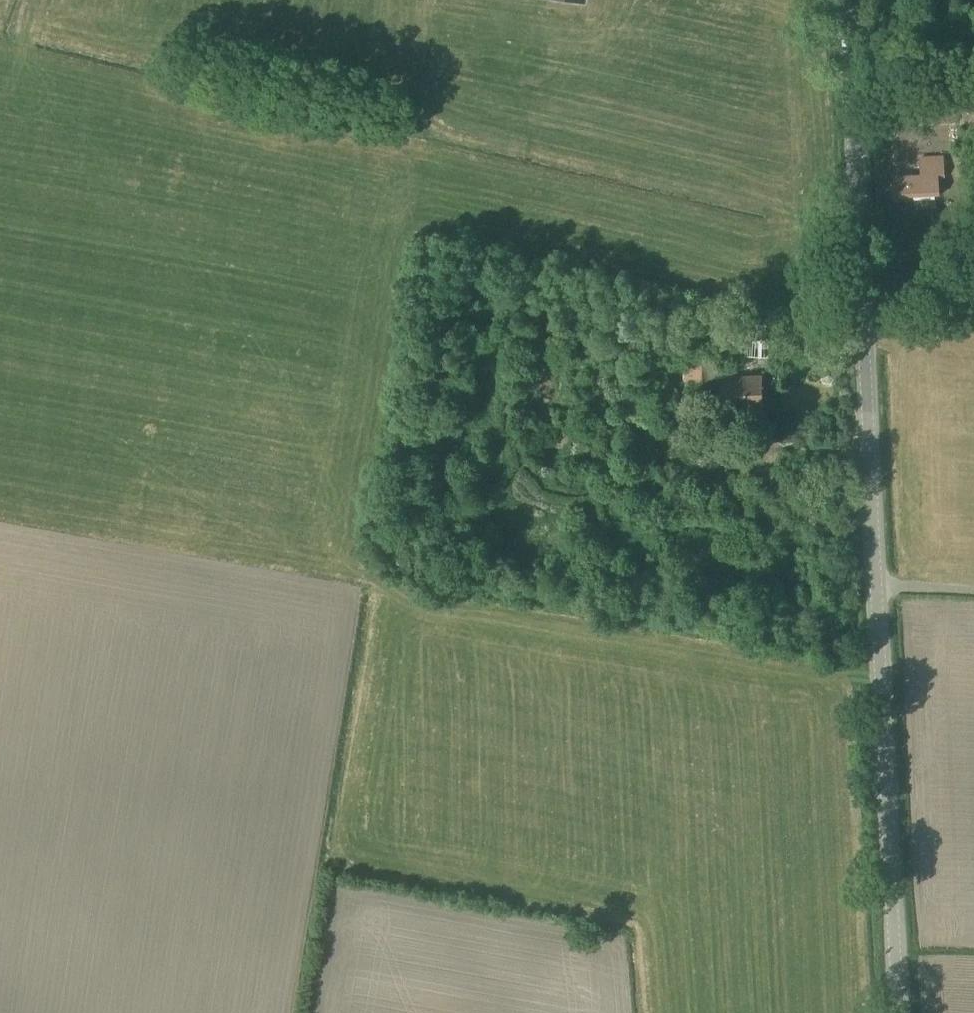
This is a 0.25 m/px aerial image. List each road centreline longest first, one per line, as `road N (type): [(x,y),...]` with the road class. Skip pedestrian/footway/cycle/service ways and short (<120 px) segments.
road 1 (tertiary): [(897,1012),(849,4)]

